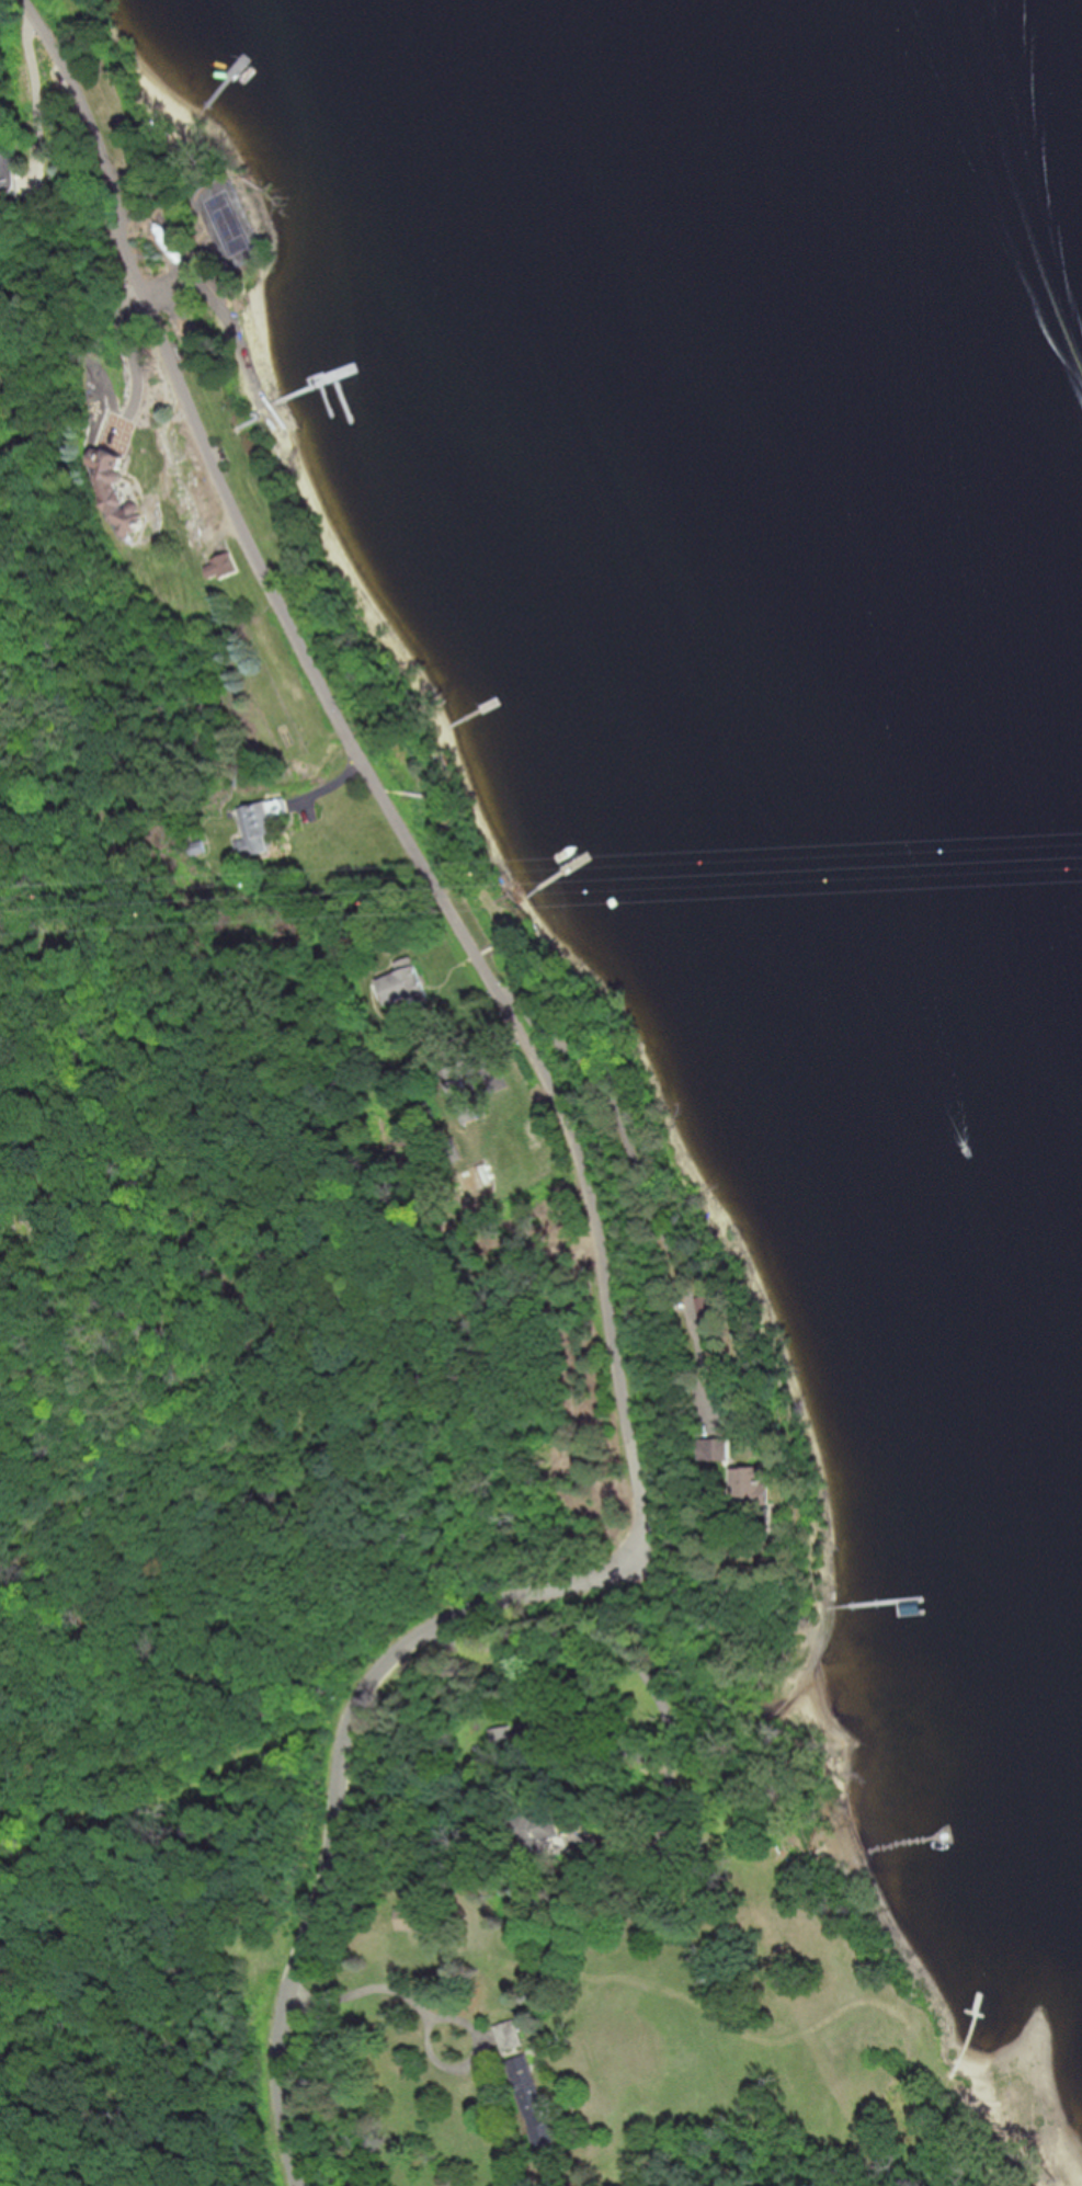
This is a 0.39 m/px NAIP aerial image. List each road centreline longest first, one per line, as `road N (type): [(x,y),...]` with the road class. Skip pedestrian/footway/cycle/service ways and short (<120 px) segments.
road 1 (residential): [(642,1477),(590,1171),(555,1095),(298,646),(209,456),(127,192),(19,0)]
road 2 (residential): [(304,2185),(278,2096),(273,2037),(377,1688),(481,1616),(604,1579),(650,1553),(642,1477)]

